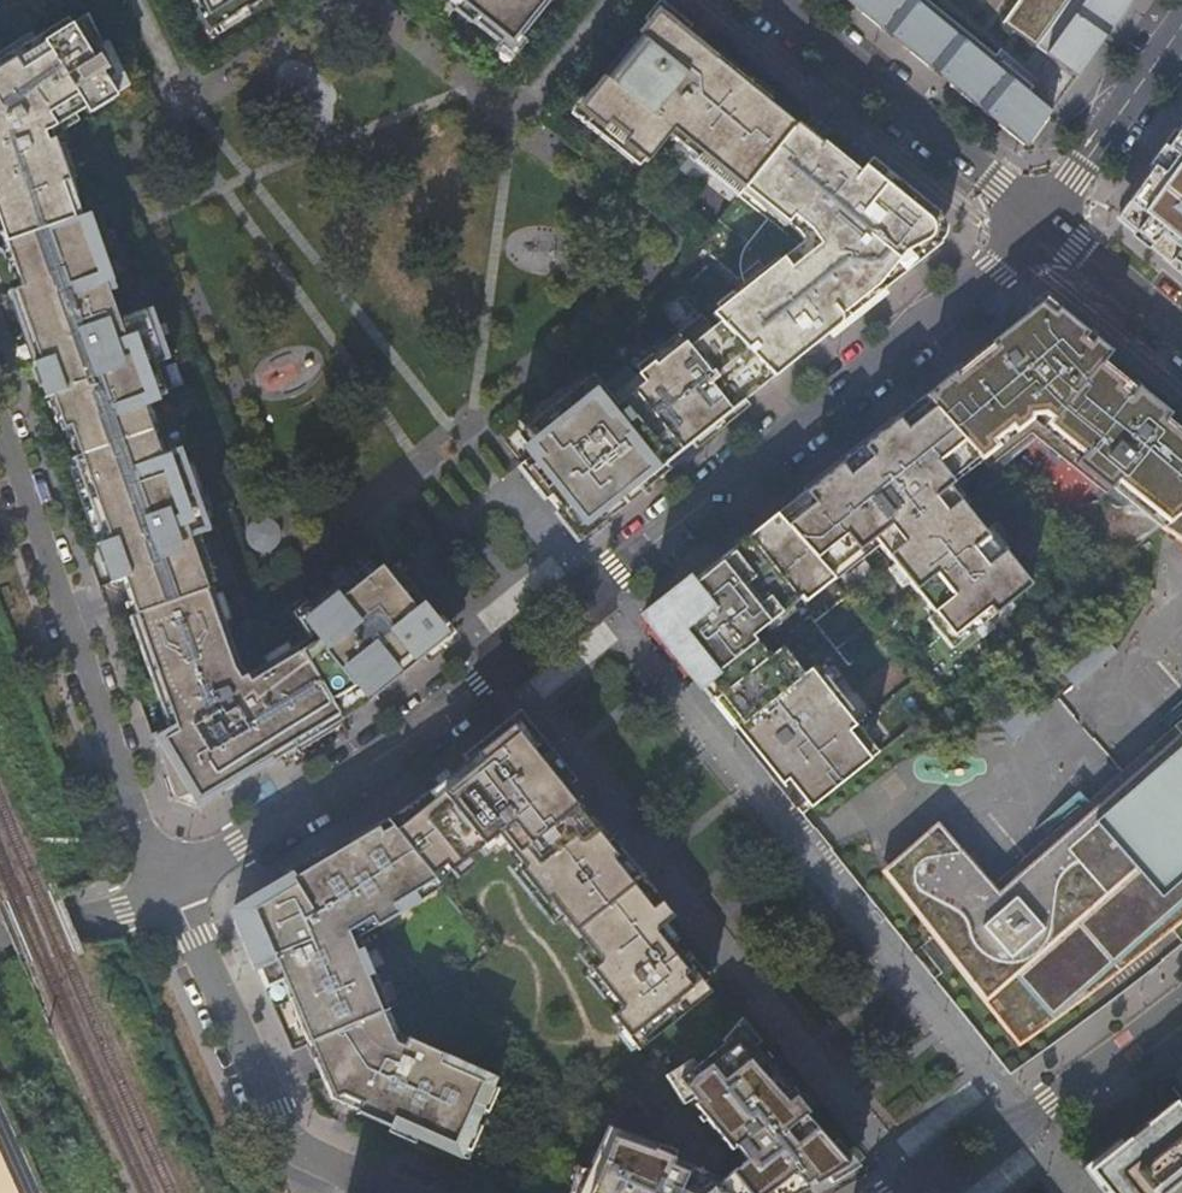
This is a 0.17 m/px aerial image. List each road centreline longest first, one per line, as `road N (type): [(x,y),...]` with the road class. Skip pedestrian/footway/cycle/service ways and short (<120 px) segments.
road 1 (residential): [(166,892),(403,742),(994,269),(1042,221)]
road 2 (residential): [(166,892),(0,420)]
road 3 (residential): [(394,1192),(293,1143),(166,892)]
road 4 (residential): [(770,0),(1042,221)]
road 5 (residential): [(1042,221),(1181,25)]
road 6 (residential): [(1181,1002),(1022,1125)]
road 7 (residential): [(1042,221),(1181,335)]
road 8 (residential): [(0,940),(125,910),(166,892)]
road 9 (residential): [(1022,1125),(979,1117),(933,1152),(921,1188)]
road 10 (residential): [(921,1188),(959,1185),(1022,1125)]

